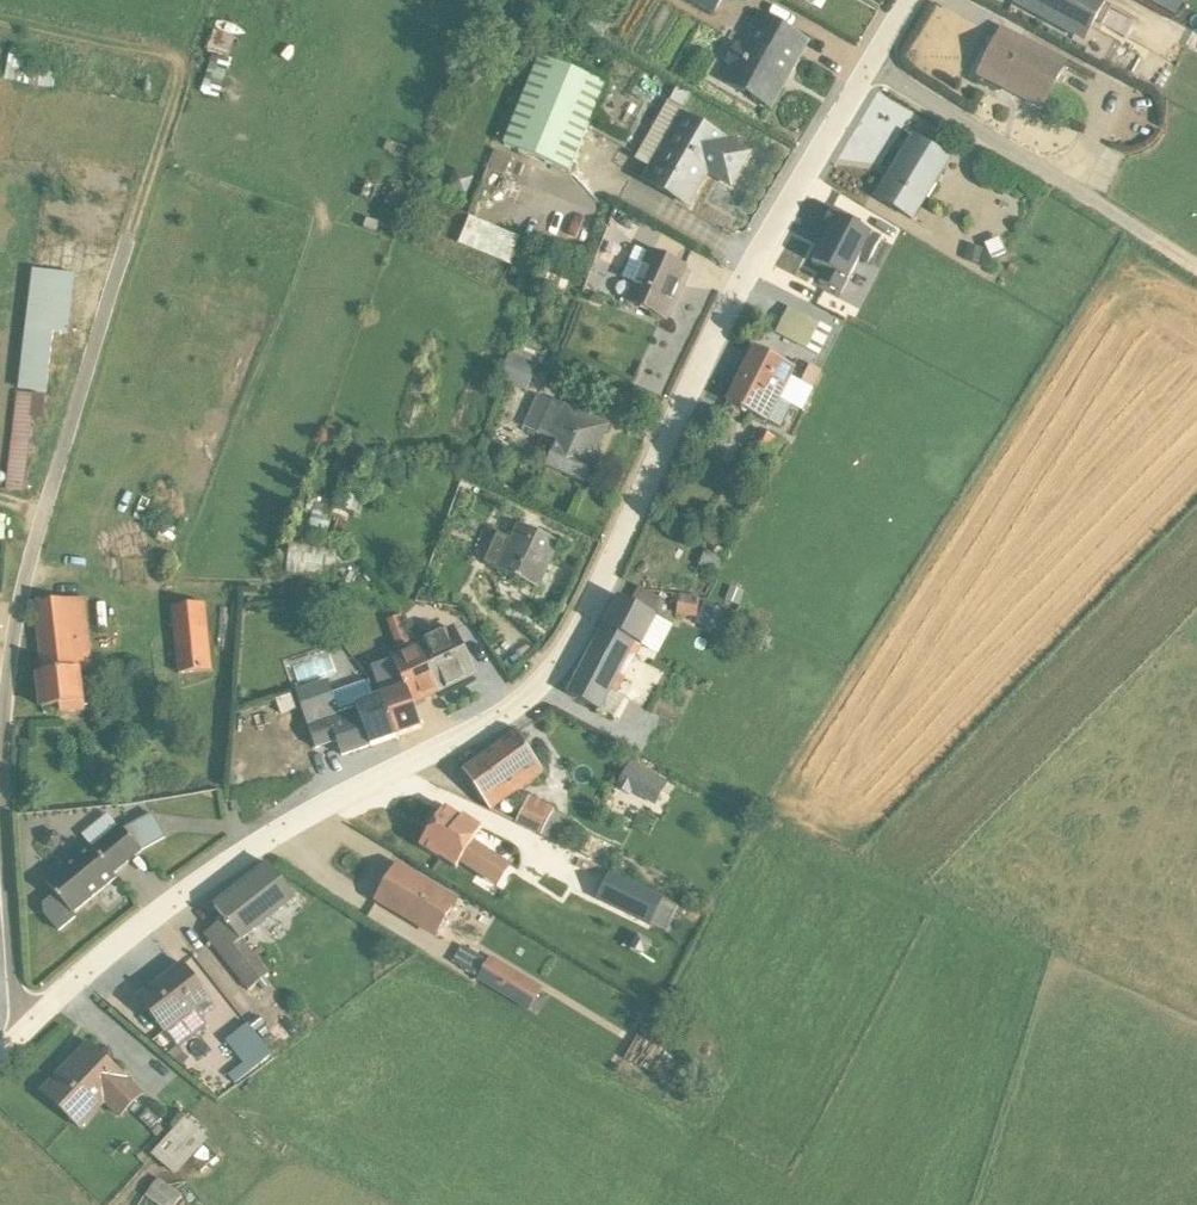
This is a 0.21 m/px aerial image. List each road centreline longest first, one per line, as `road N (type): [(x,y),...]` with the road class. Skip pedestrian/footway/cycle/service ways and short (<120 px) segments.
road 1 (residential): [(26,1029),(213,875),(352,792),(463,741),(548,678),(582,629),(747,271),(869,62)]
road 2 (residential): [(26,1029),(14,988),(11,678),(26,578),(150,175)]
road 3 (unclassified): [(869,62),(1155,240)]
road 4 (track): [(150,175),(180,65),(0,19)]

